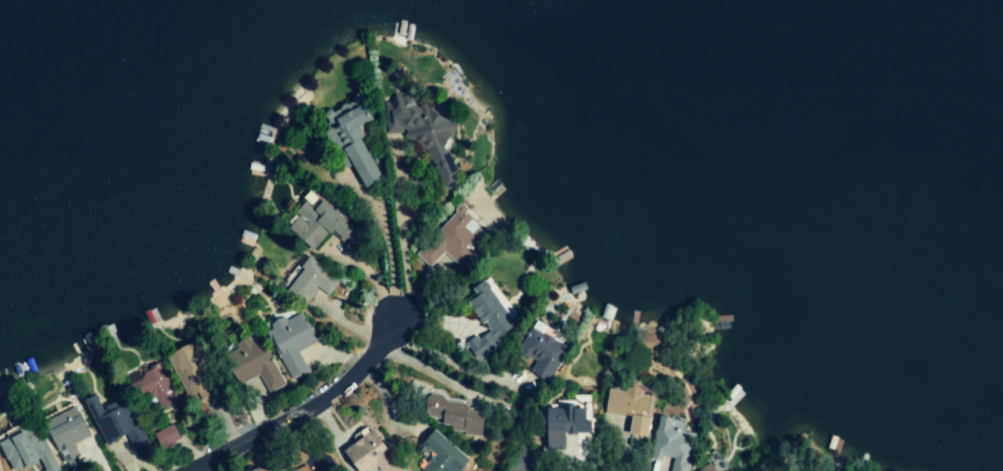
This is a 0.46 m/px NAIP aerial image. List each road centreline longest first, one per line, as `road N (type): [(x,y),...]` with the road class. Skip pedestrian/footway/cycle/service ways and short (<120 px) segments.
road 1 (residential): [(186,470),(337,387),(371,356),(389,323)]

